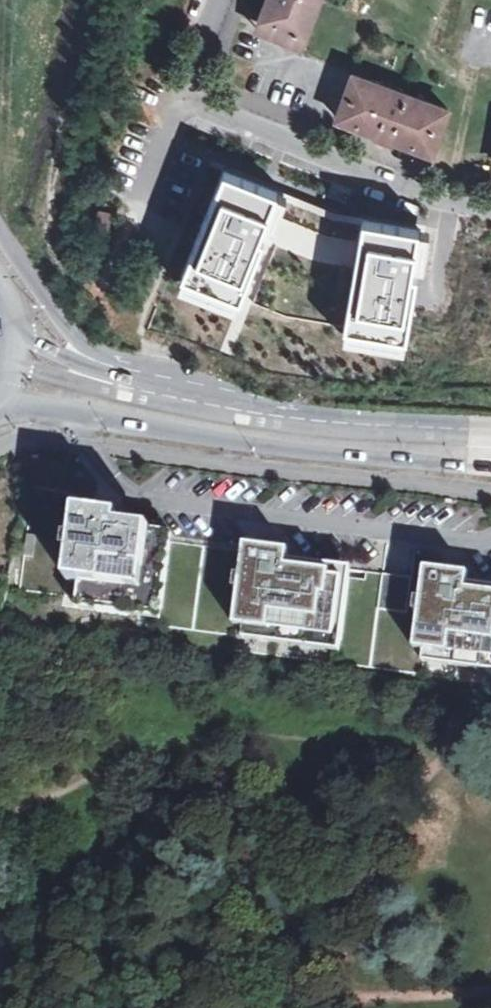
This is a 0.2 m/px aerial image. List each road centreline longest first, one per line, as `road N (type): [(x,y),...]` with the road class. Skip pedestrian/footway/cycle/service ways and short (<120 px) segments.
road 1 (tertiary): [(0,401),(347,456),(490,466)]
road 2 (residential): [(179,96),(423,195),(490,206)]
road 3 (motorway): [(242,402),(84,343),(0,237)]
road 4 (tertiary): [(490,424),(242,402)]
road 5 (tertiary): [(242,402),(123,377),(11,333)]

